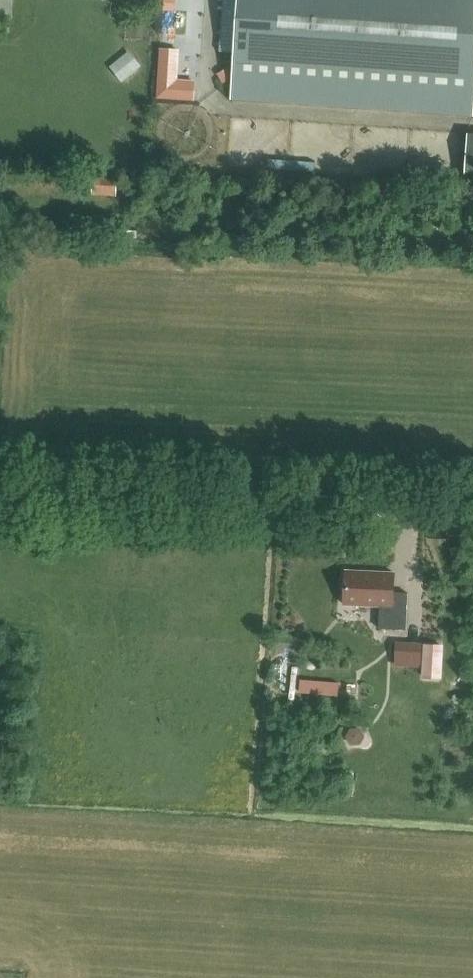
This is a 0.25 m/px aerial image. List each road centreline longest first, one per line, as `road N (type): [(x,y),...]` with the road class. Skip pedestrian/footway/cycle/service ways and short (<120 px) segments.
road 1 (unclassified): [(472,510),(0,486)]

